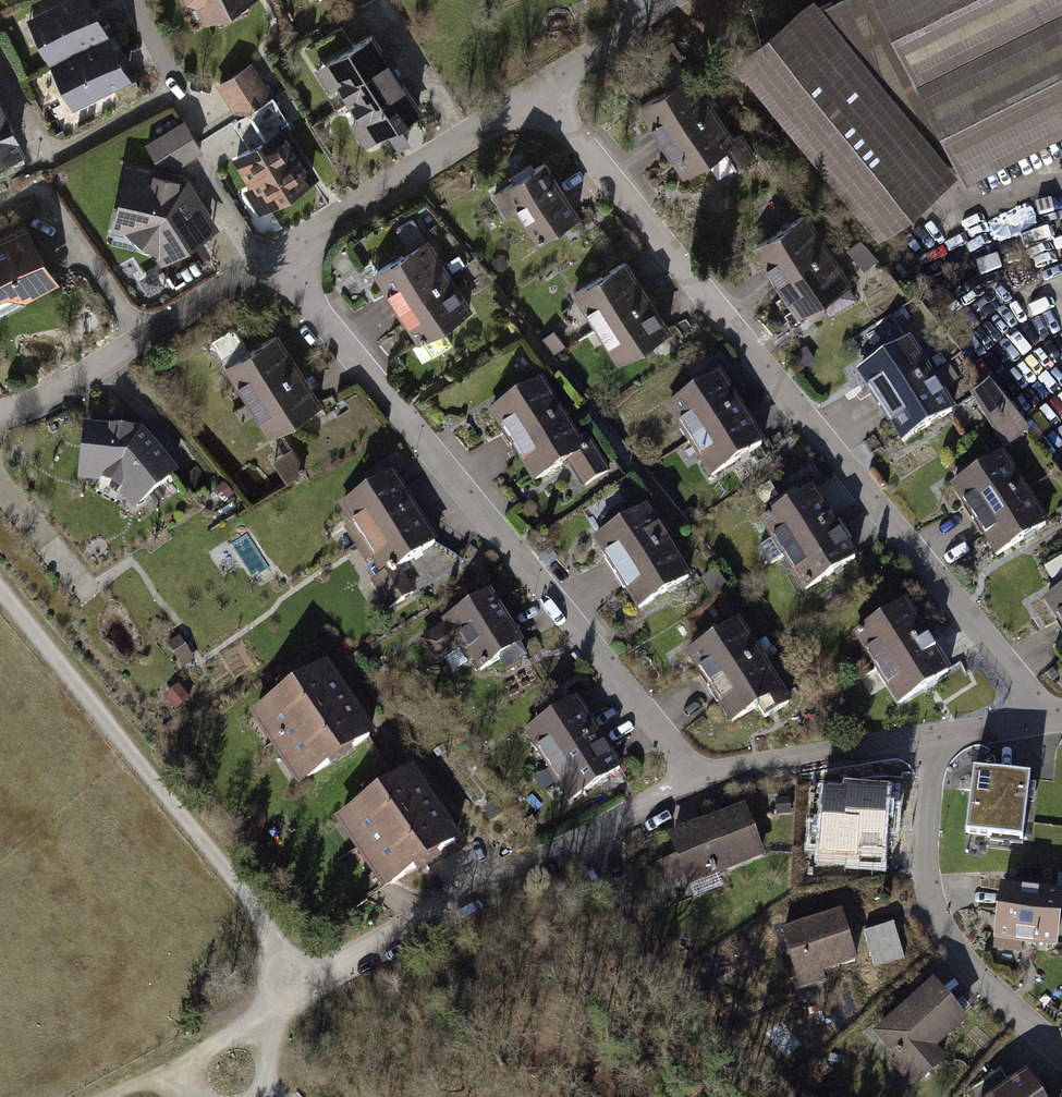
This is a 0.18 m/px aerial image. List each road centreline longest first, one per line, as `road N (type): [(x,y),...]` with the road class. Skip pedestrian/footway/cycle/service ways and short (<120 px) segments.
road 1 (residential): [(537,90),(1046,721)]
road 2 (residential): [(696,777),(272,256)]
road 3 (track): [(264,922),(0,589)]
road 4 (residential): [(932,737),(926,859),(939,917),(971,968),(1061,1053)]
road 5 (residential): [(130,0),(173,90),(47,158),(0,68)]
road 6 (residential): [(272,256),(61,390),(0,414)]
road 7 (residential): [(537,90),(272,256)]
road 8 (residential): [(594,832),(337,970)]
road 9 (track): [(788,1096),(673,976),(628,912)]
road 10 (residential): [(932,737),(696,777)]
road 11 (residential): [(674,0),(537,90)]

